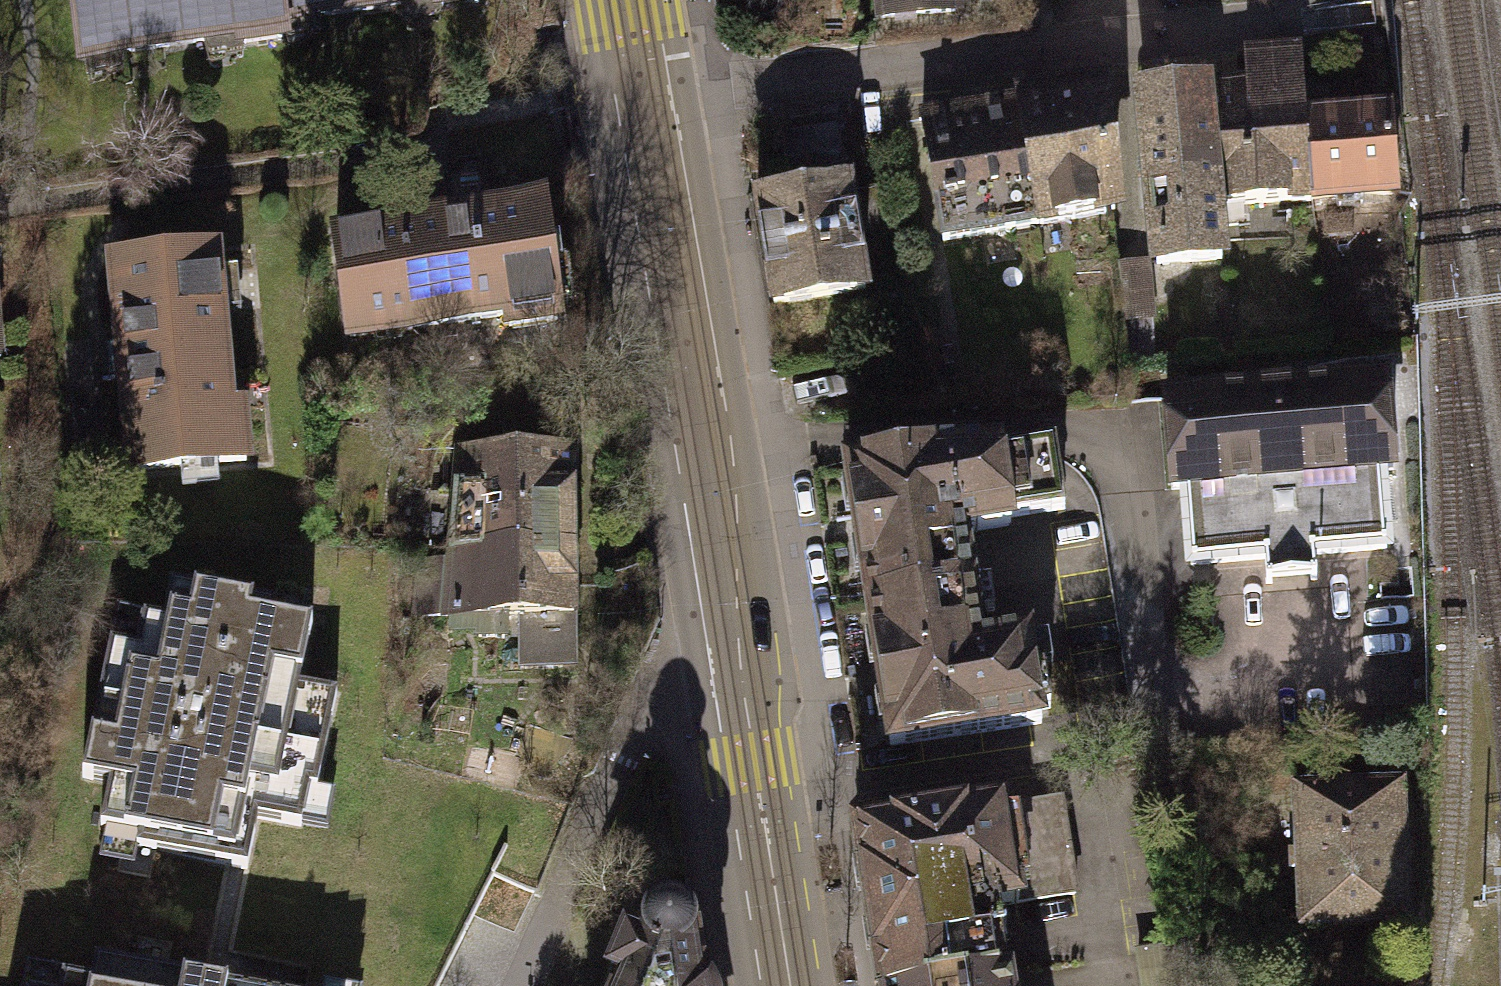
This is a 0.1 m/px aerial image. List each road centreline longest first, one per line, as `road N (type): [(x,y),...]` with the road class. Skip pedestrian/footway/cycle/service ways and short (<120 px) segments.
road 1 (residential): [(644,95),(1275,26)]
road 2 (tertiary): [(644,95),(737,658)]
road 3 (residential): [(737,658),(670,668),(615,757),(520,985)]
road 4 (tertiary): [(737,658),(790,985)]

